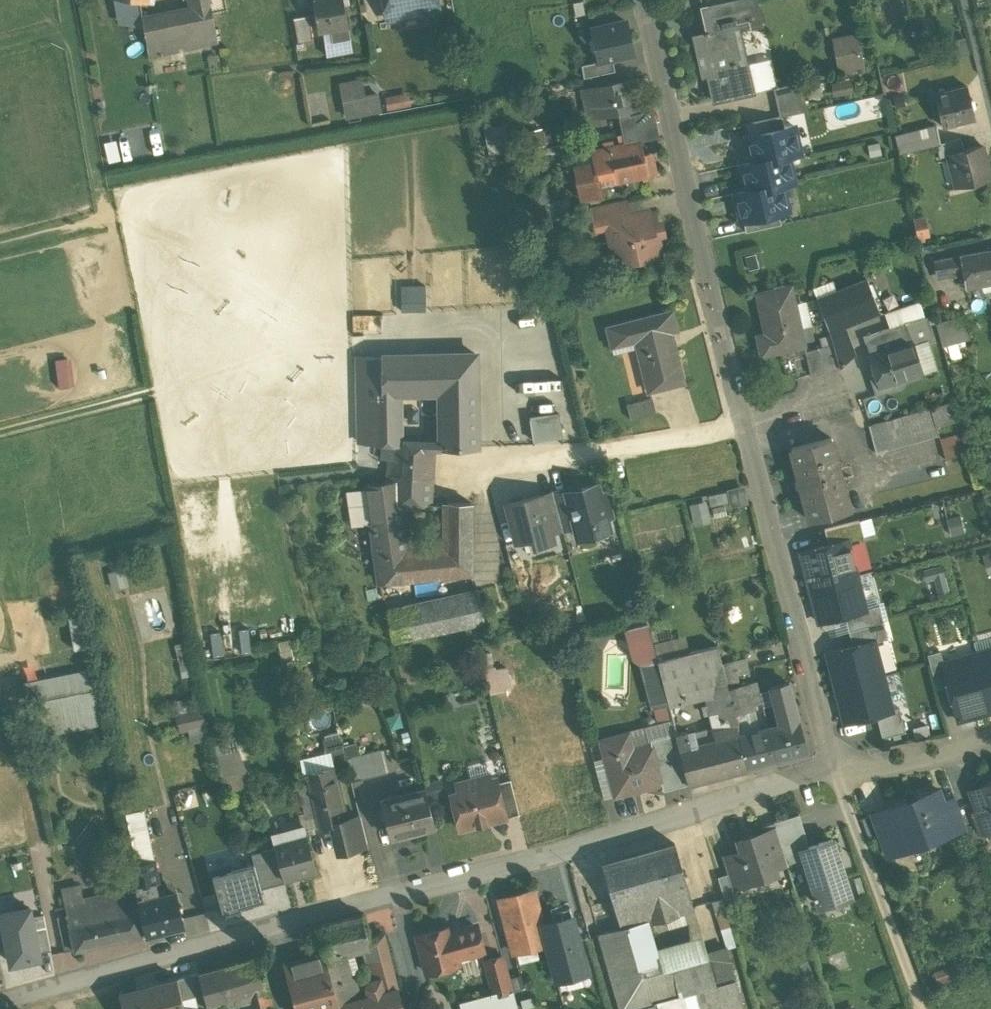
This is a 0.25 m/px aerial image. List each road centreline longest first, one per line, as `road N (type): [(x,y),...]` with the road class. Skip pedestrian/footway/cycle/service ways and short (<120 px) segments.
road 1 (residential): [(835,766),(0,1005)]
road 2 (residential): [(835,766),(692,216),(647,0)]
road 3 (track): [(835,766),(922,1008)]
road 4 (residential): [(990,741),(835,766)]

